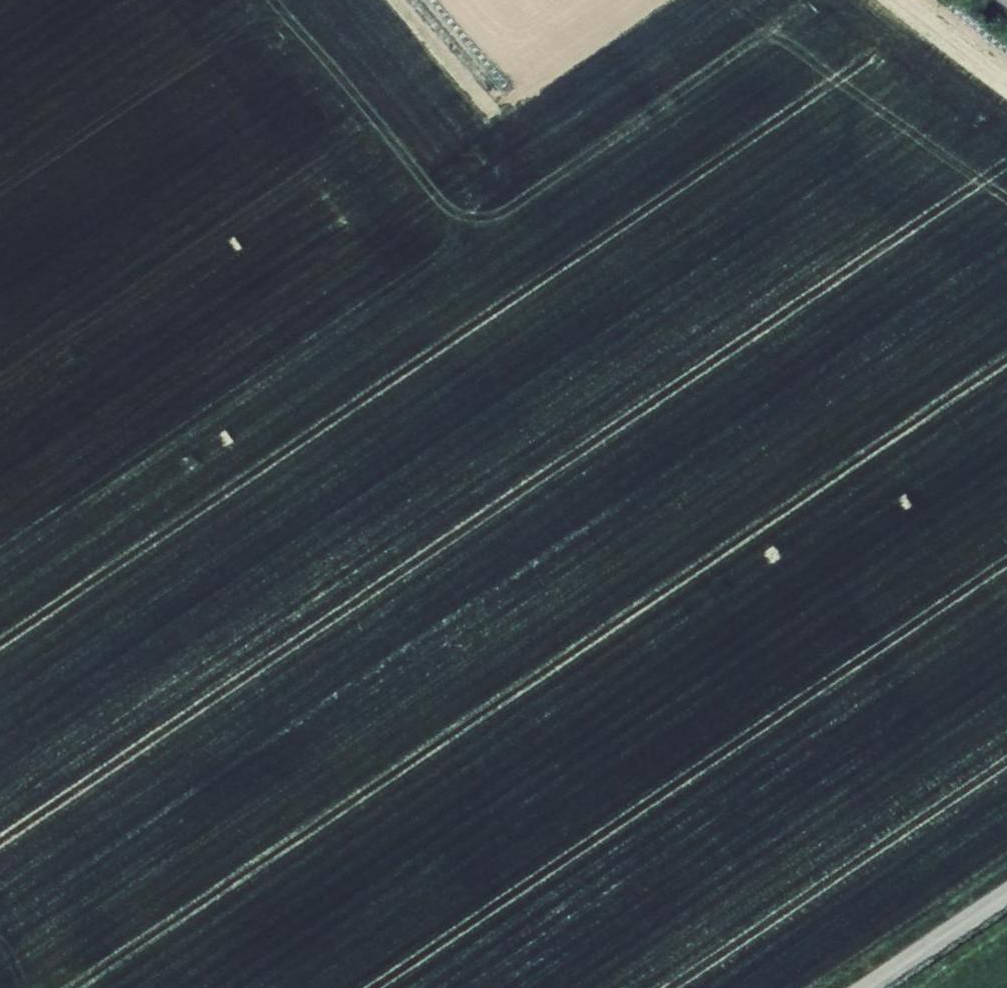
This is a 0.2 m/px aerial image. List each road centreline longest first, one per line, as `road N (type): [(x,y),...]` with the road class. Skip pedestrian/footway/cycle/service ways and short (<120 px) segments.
road 1 (residential): [(869,987),(1006,895)]

